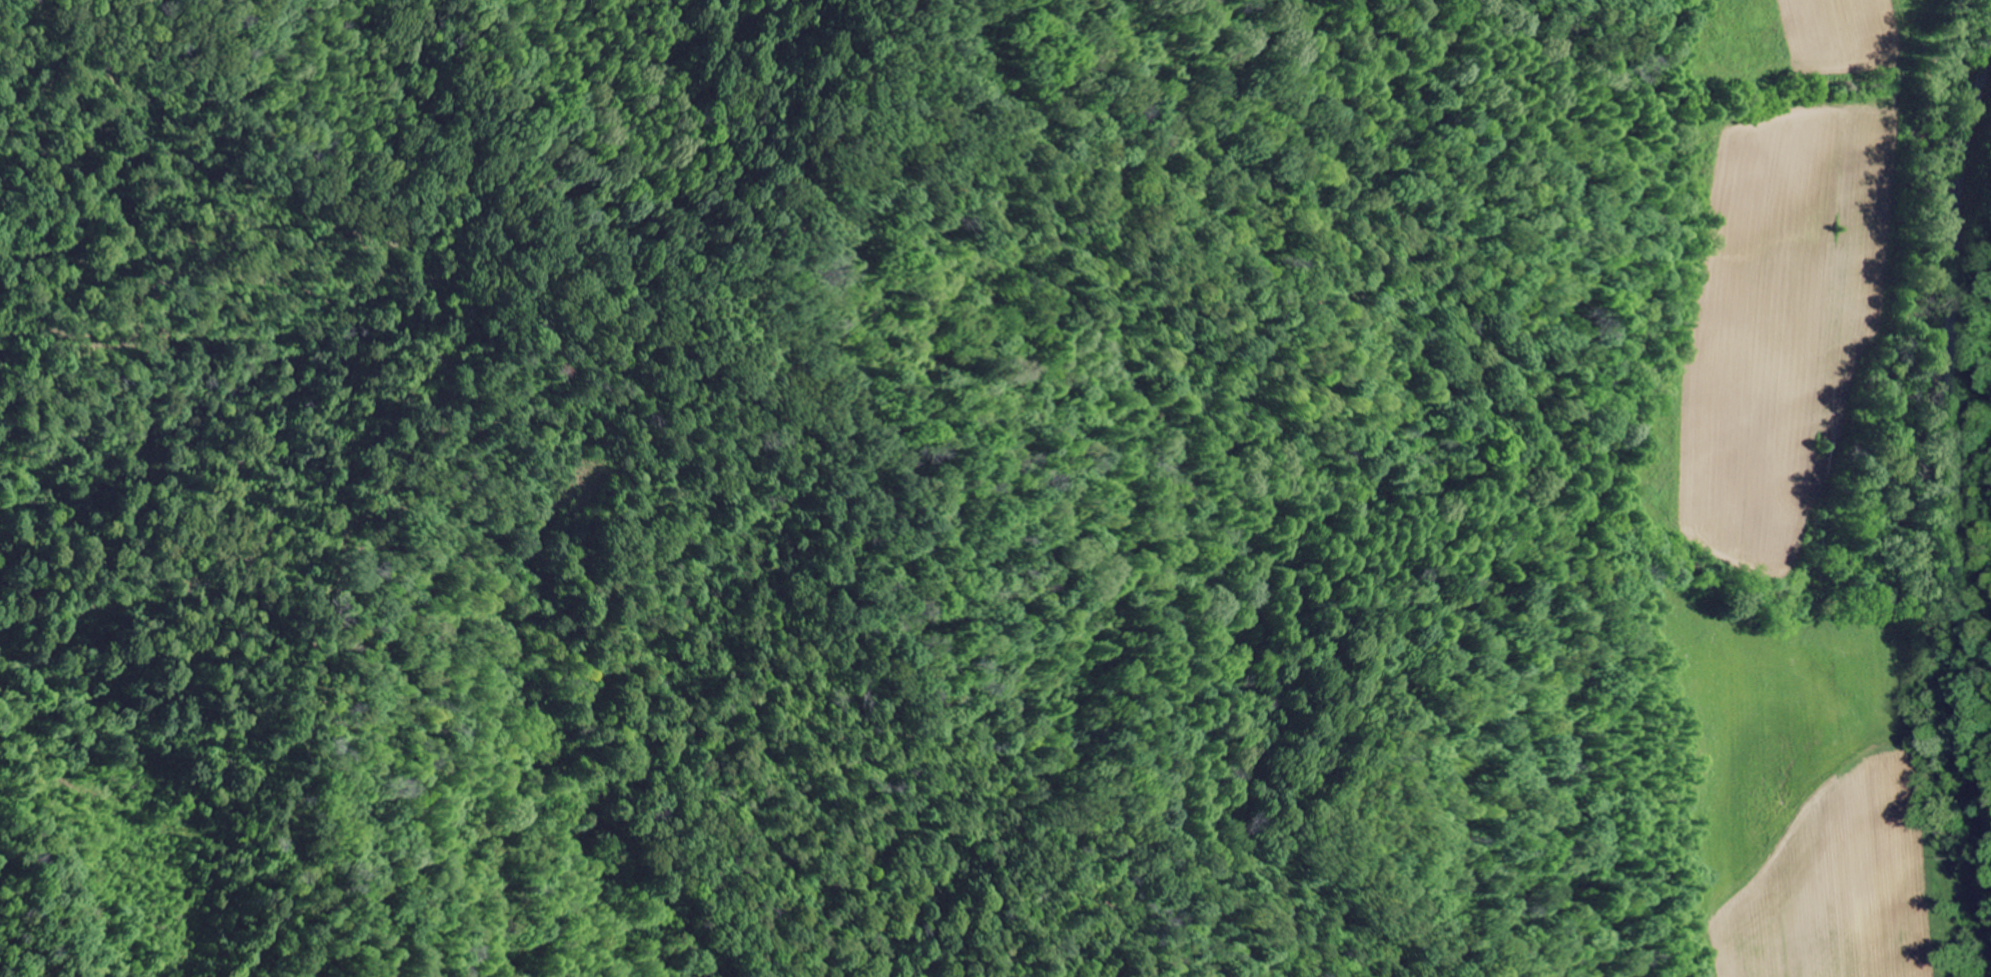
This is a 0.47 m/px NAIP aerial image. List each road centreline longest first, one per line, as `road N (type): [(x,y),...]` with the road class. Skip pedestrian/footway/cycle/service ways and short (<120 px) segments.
road 1 (tertiary): [(1990,805),(1973,690),(1951,415),(1961,211),(1990,67)]

